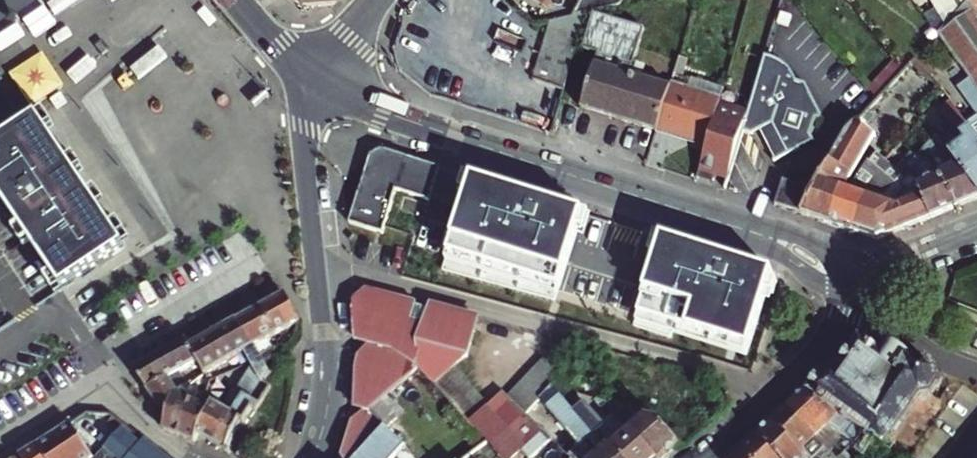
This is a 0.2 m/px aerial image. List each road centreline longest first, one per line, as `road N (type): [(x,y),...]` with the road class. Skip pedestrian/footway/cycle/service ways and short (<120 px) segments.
road 1 (secondary): [(858,277),(790,244),(386,113),(307,77)]
road 2 (secondary): [(307,77),(304,140),(325,376),(312,457)]
road 3 (secondary): [(709,457),(810,362),(839,325),(858,277)]
road 4 (residential): [(251,266),(116,348),(92,383)]
road 5 (residential): [(976,228),(858,277)]

